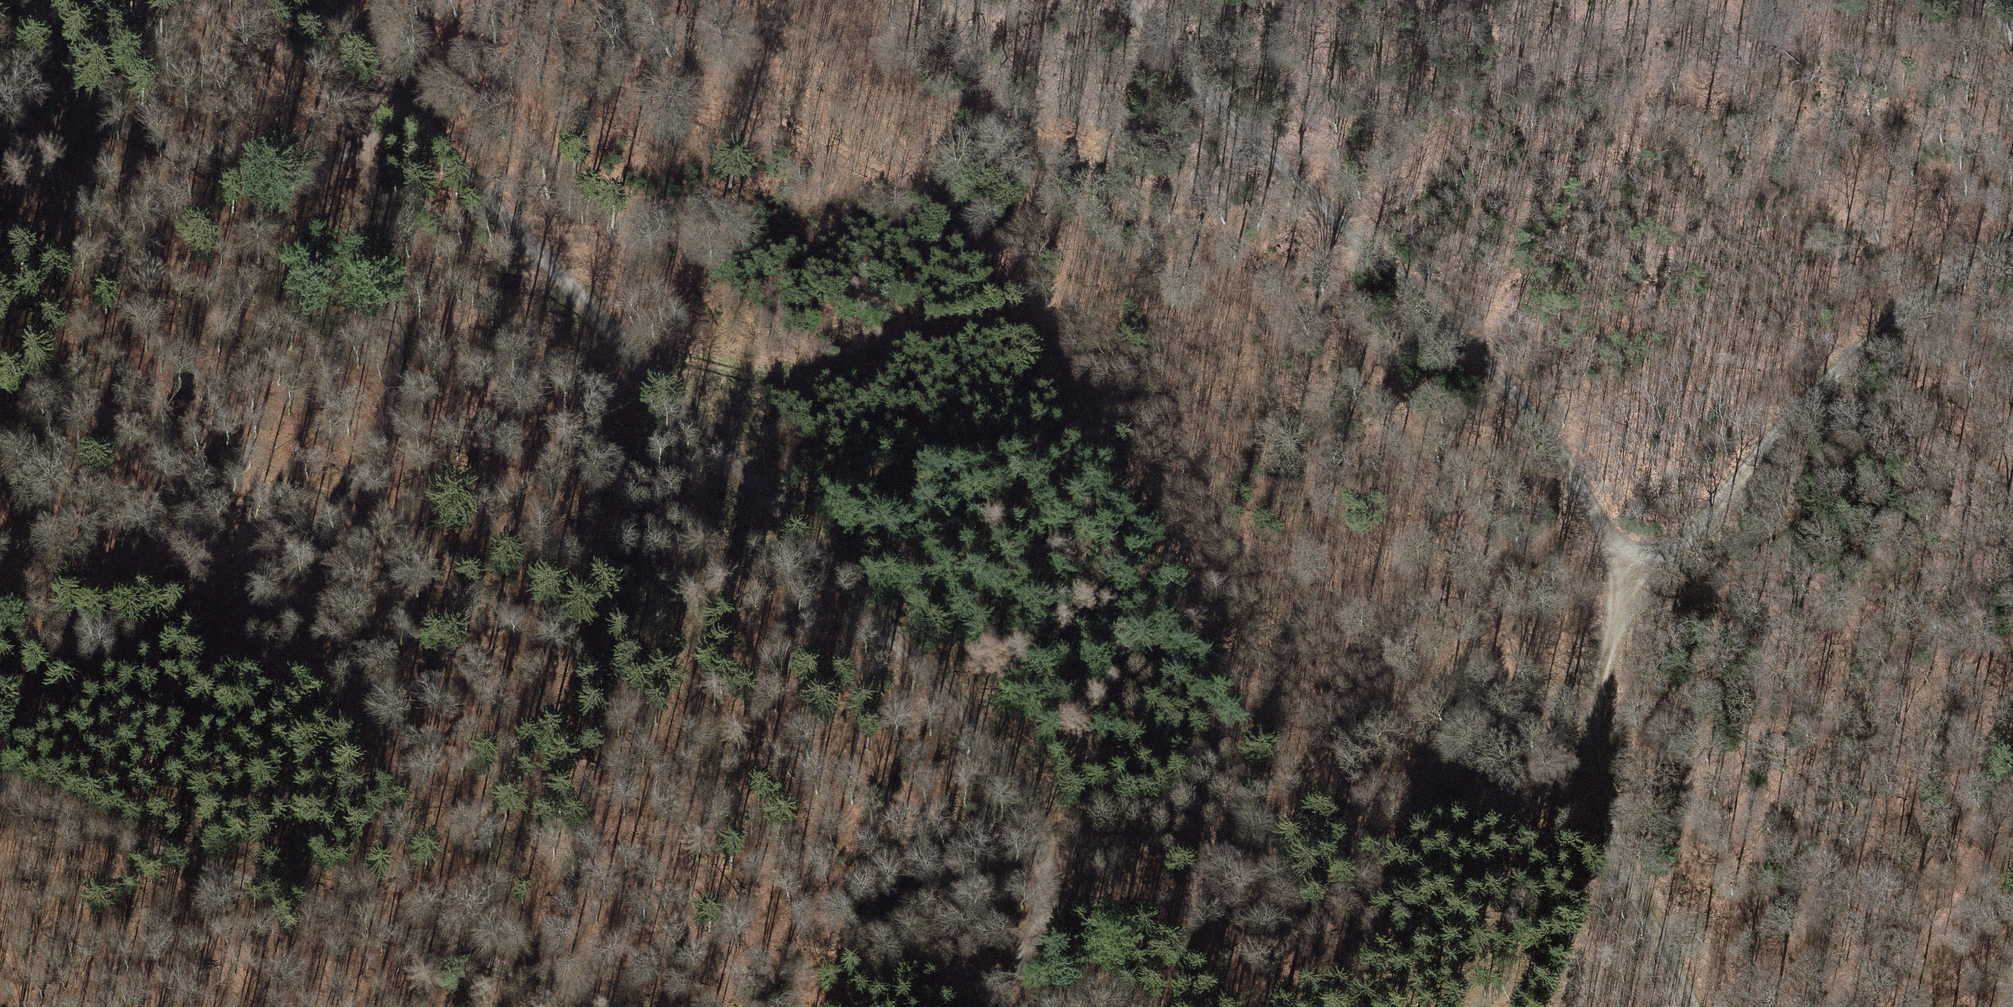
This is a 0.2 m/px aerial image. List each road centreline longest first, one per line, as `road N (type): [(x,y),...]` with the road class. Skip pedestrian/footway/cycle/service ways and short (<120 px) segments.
road 1 (track): [(380,127),(467,177),(574,288),(651,390),(915,654),(990,738),(1071,866),(1074,887)]
road 2 (track): [(1339,792),(1256,706),(1013,271),(902,161),(821,0)]
road 3 (track): [(380,127),(404,264),(398,404),(367,478),(303,544),(29,739),(0,749)]
road 4 (track): [(1616,573),(1553,454),(1495,373),(1210,89),(1149,0)]
road 5 (track): [(599,1006),(0,790)]
road 6 (track): [(2012,261),(1644,565),(1616,573)]
road 7 (track): [(0,81),(225,171),(280,182),(339,175),(380,127)]
road 8 (track): [(1628,881),(1592,735),(1616,573)]
road 9 (track): [(1339,792),(1239,827),(1178,899),(1127,908),(1074,887)]
road 10 (track): [(1628,881),(1561,845),(1339,792)]
road 11 (track): [(320,0),(372,52),(380,127)]
road 12 (track): [(1696,1006),(1628,881)]
road 13 (track): [(1074,887),(1061,933),(1008,1006)]
road 14 (track): [(1256,706),(1239,827)]

